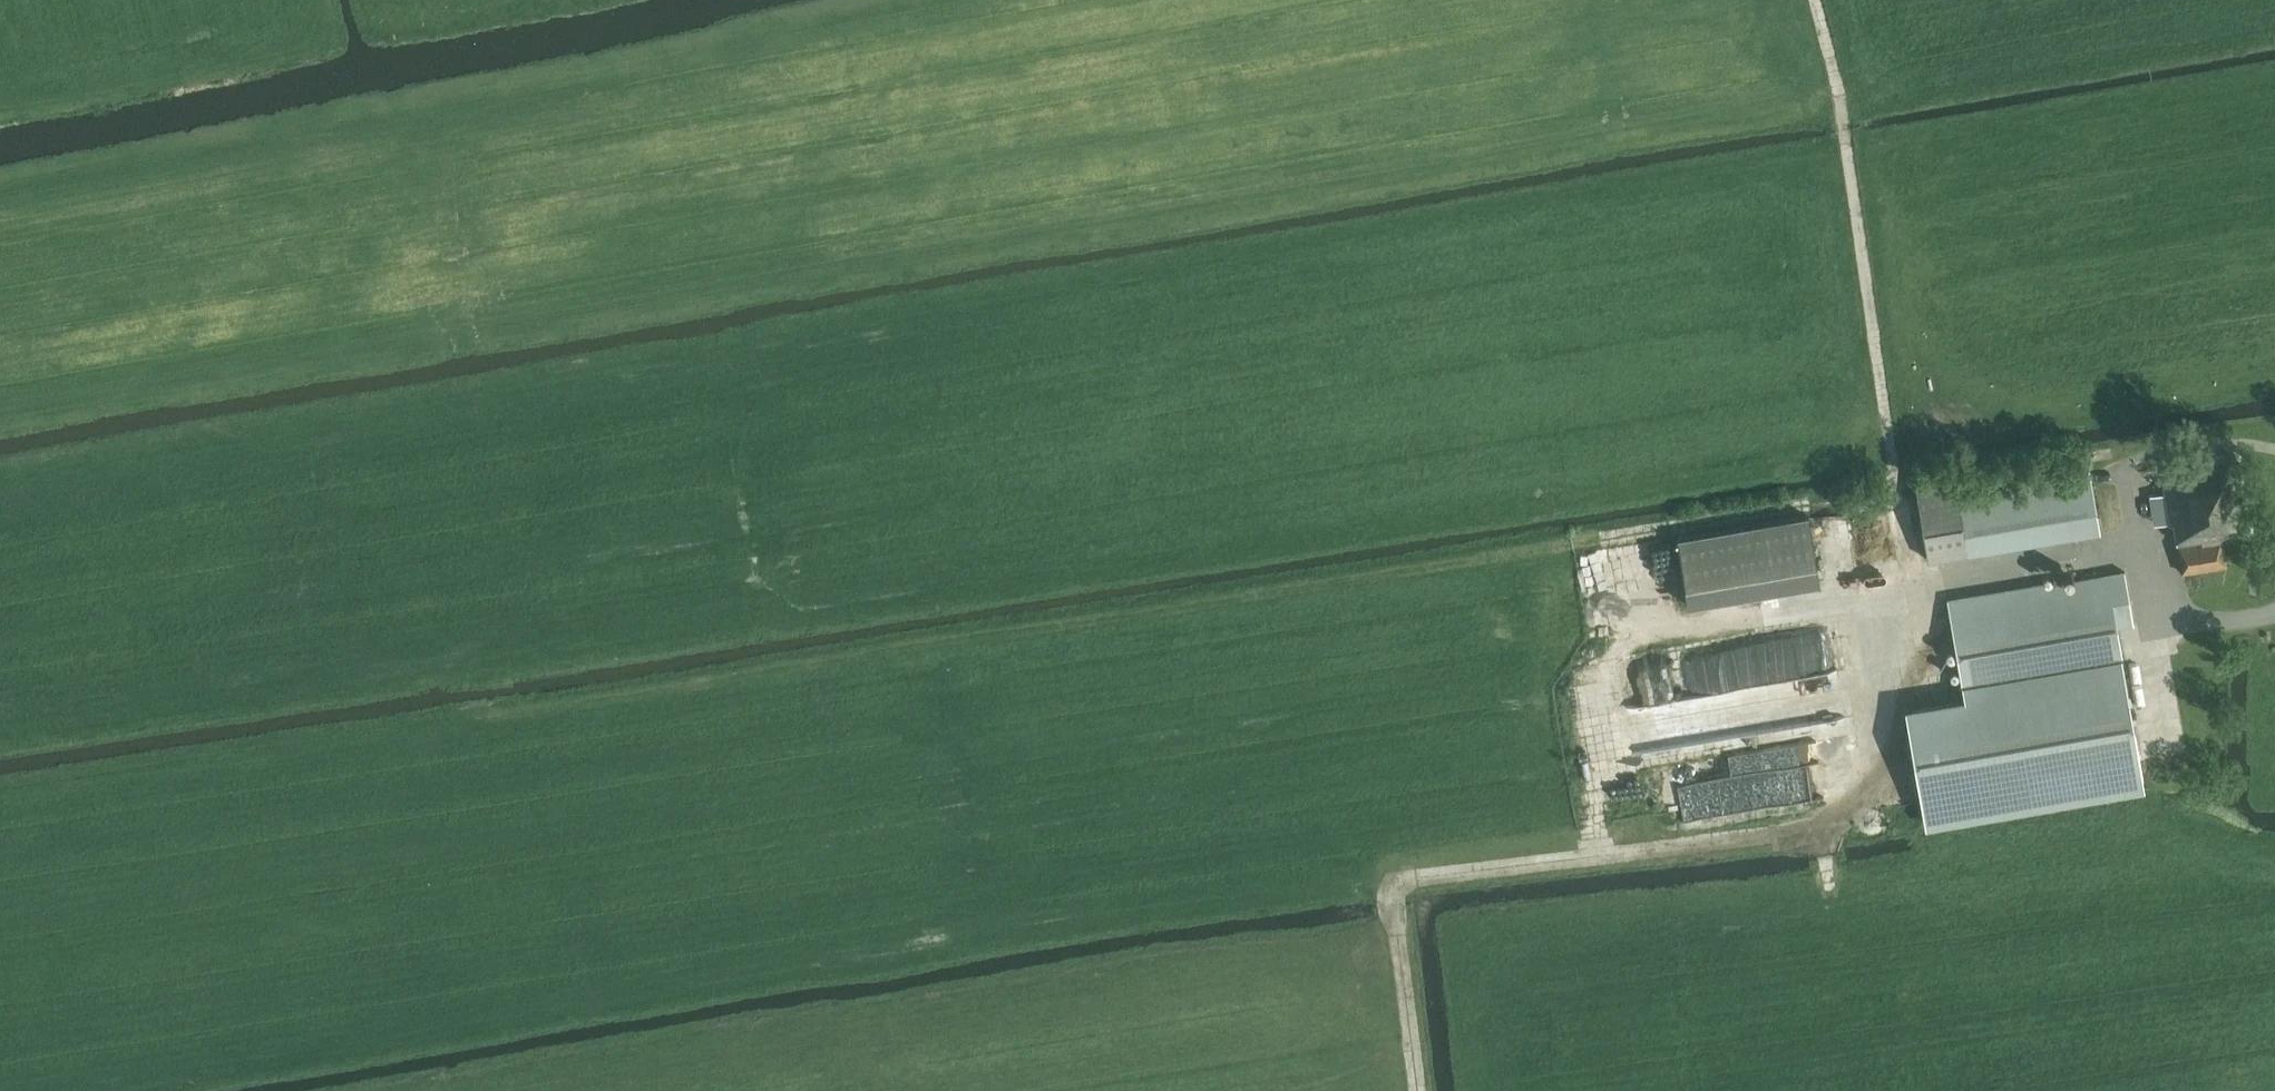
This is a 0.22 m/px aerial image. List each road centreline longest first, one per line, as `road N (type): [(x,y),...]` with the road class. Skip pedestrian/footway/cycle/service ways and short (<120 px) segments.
road 1 (track): [(1818,0),(1915,581),(1877,798),(1768,839),(1393,887),(1419,1090)]
road 2 (track): [(1915,581),(2141,543)]

